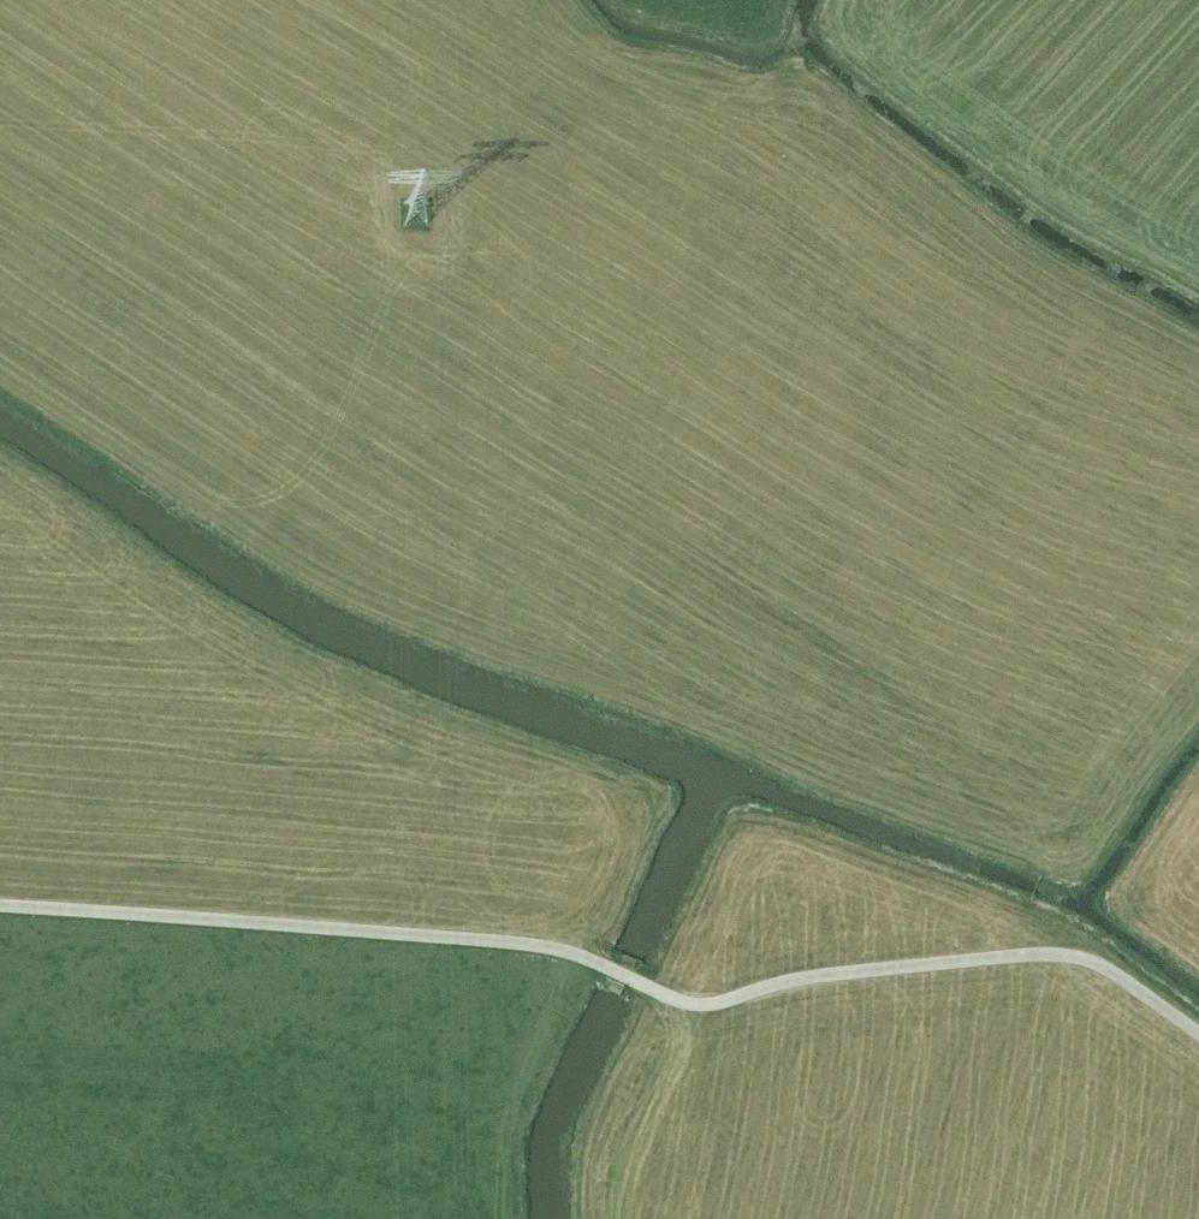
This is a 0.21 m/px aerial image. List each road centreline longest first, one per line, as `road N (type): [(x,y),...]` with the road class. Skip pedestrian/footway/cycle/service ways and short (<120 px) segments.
road 1 (track): [(0,907),(548,947),(685,1002),(723,1003),(793,981),(875,970),(1075,957),(1198,1037)]

